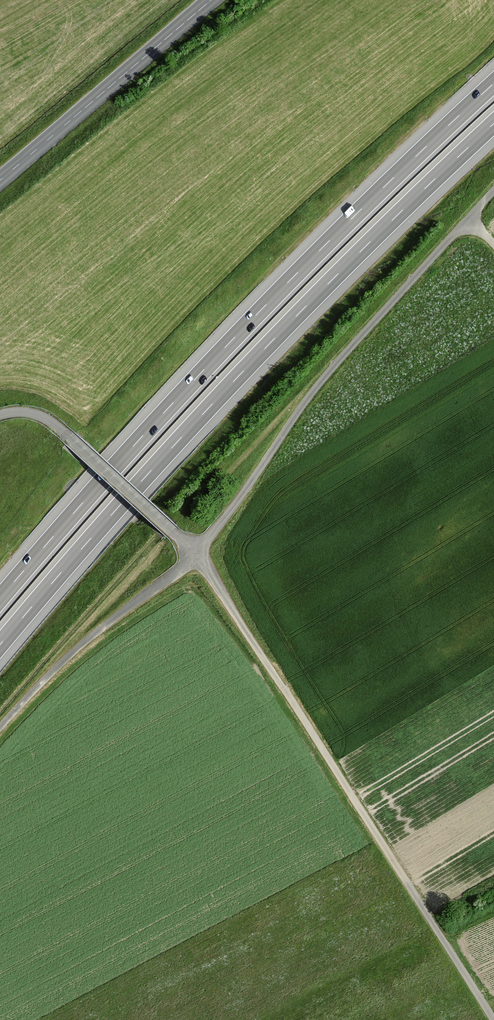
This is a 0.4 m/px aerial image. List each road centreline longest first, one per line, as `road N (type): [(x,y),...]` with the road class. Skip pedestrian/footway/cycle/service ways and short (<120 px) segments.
road 1 (track): [(0,415),(45,418),(195,554),(493,1019)]
road 2 (track): [(493,191),(328,374),(195,554),(80,646),(0,728)]
road 3 (motorway): [(0,645),(227,388),(493,123)]
road 4 (motorway): [(493,83),(246,325),(0,599)]
road 5 (primary): [(0,180),(211,0)]

